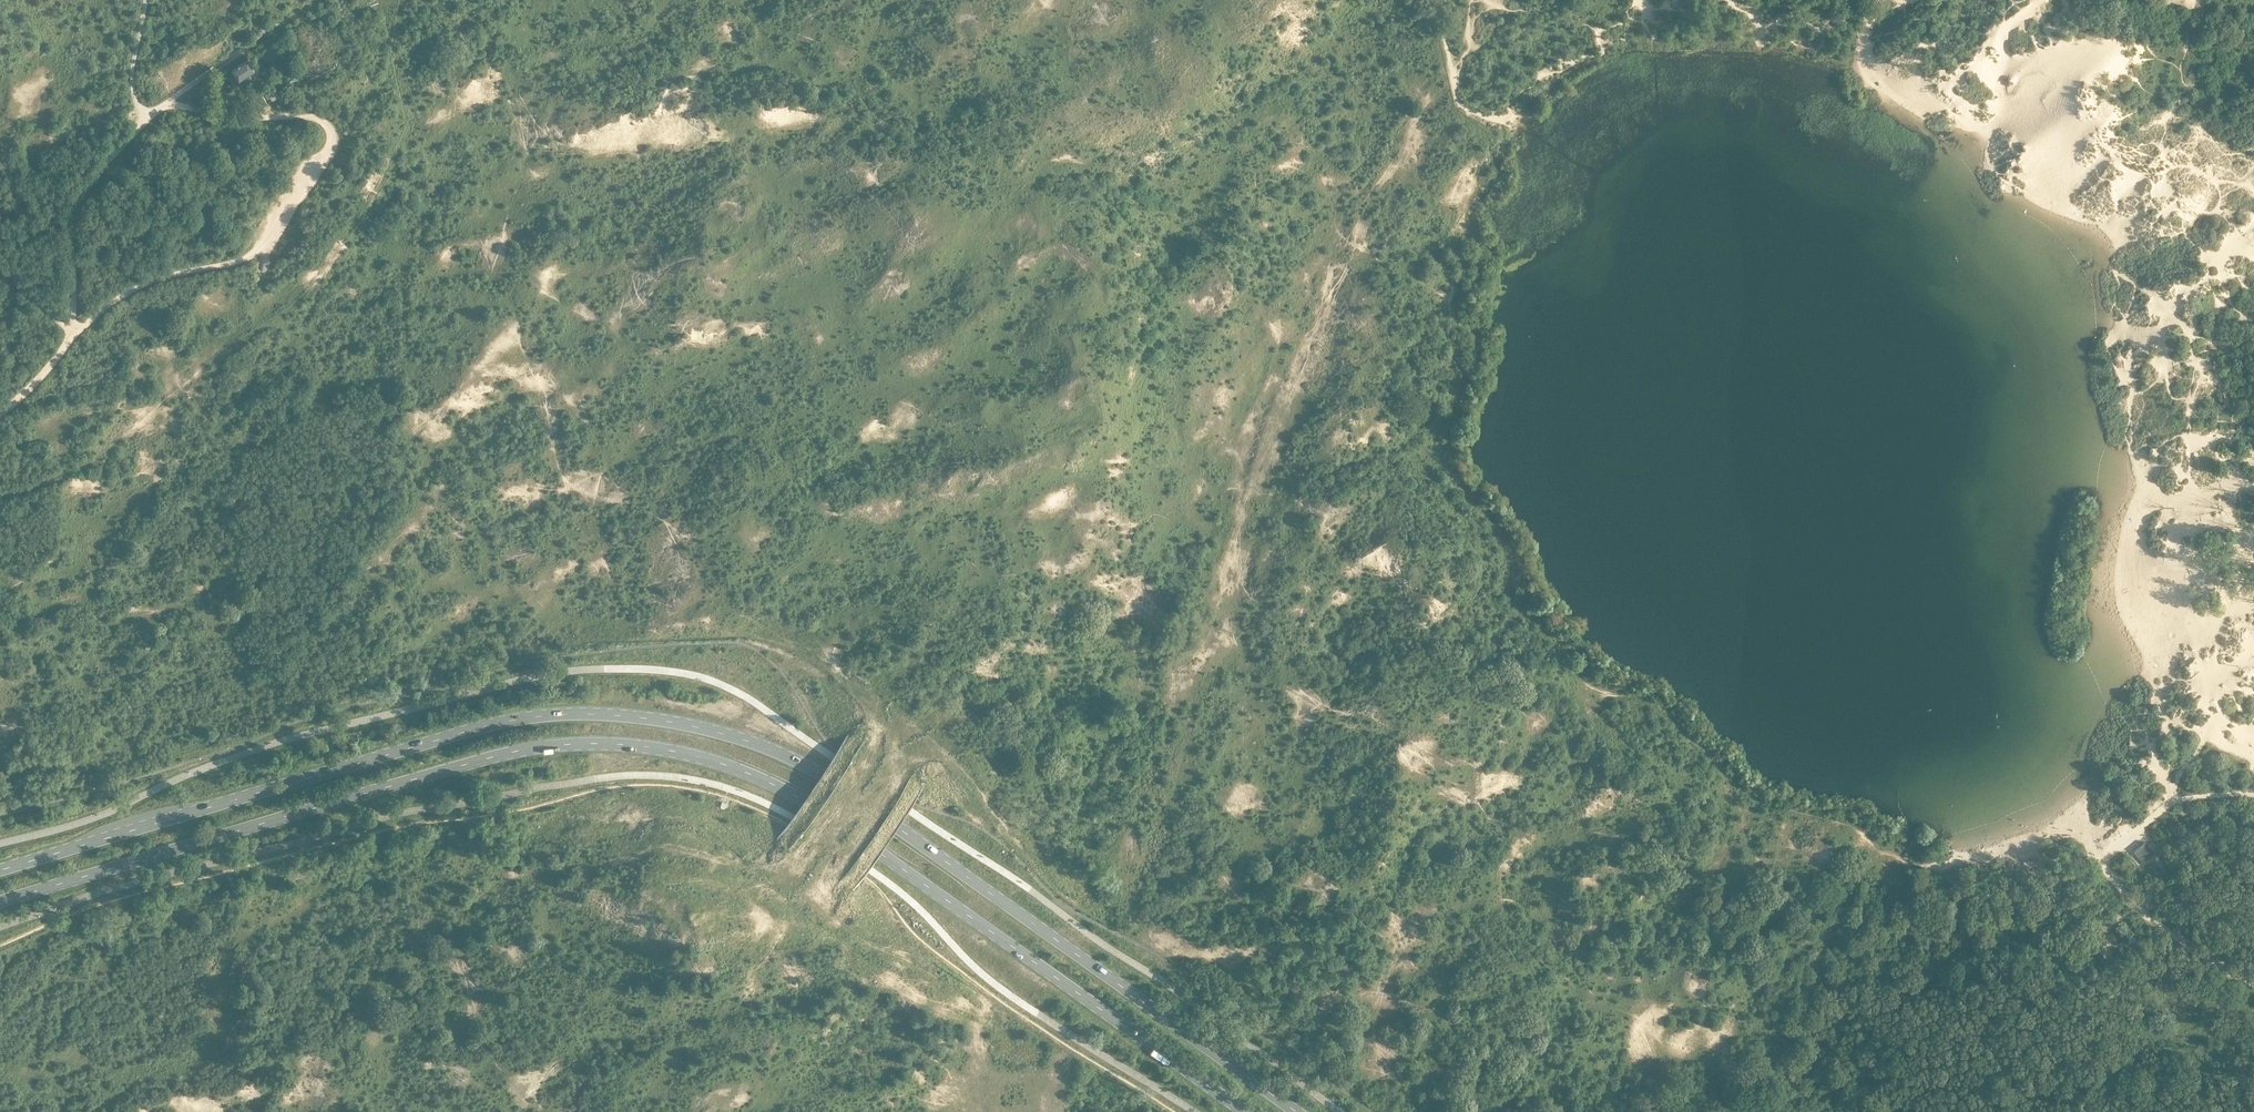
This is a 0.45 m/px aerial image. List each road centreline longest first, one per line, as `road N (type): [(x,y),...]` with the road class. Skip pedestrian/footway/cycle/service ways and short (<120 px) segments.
road 1 (primary): [(1297,1111),(820,774),(744,739),(688,725),(602,715),(483,728),(0,870)]
road 2 (primary): [(0,903),(472,762),(588,742),(664,748),(736,766),(803,799),(1246,1111)]

